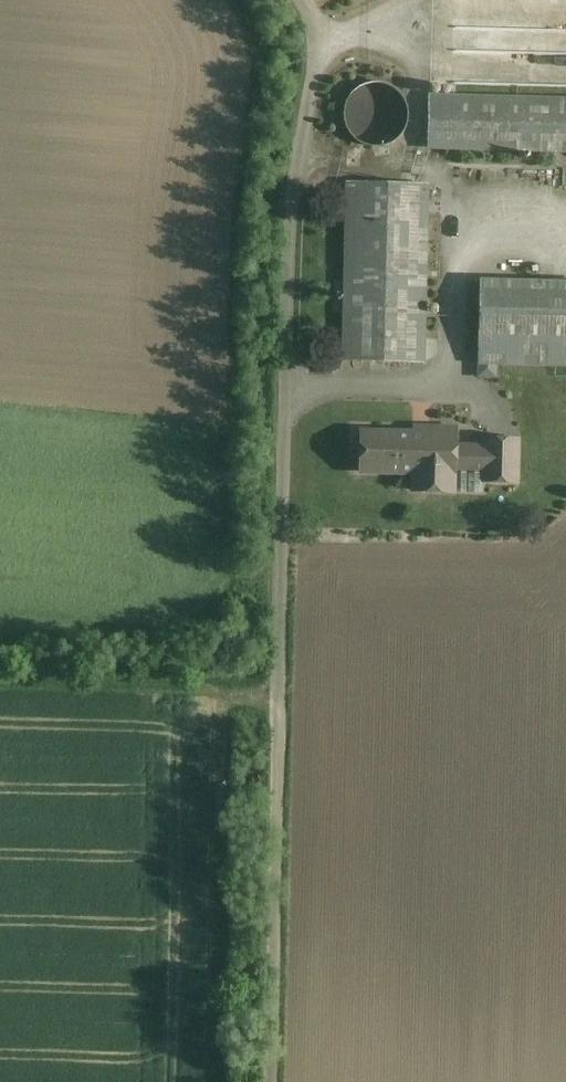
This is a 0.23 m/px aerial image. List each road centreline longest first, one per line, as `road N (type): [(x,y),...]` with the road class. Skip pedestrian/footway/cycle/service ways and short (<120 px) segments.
road 1 (unclassified): [(270,1081),(288,237),(314,34),(300,0)]
road 2 (track): [(298,159),(358,166),(414,157),(469,171)]
road 3 (track): [(414,157),(424,119),(426,22)]

